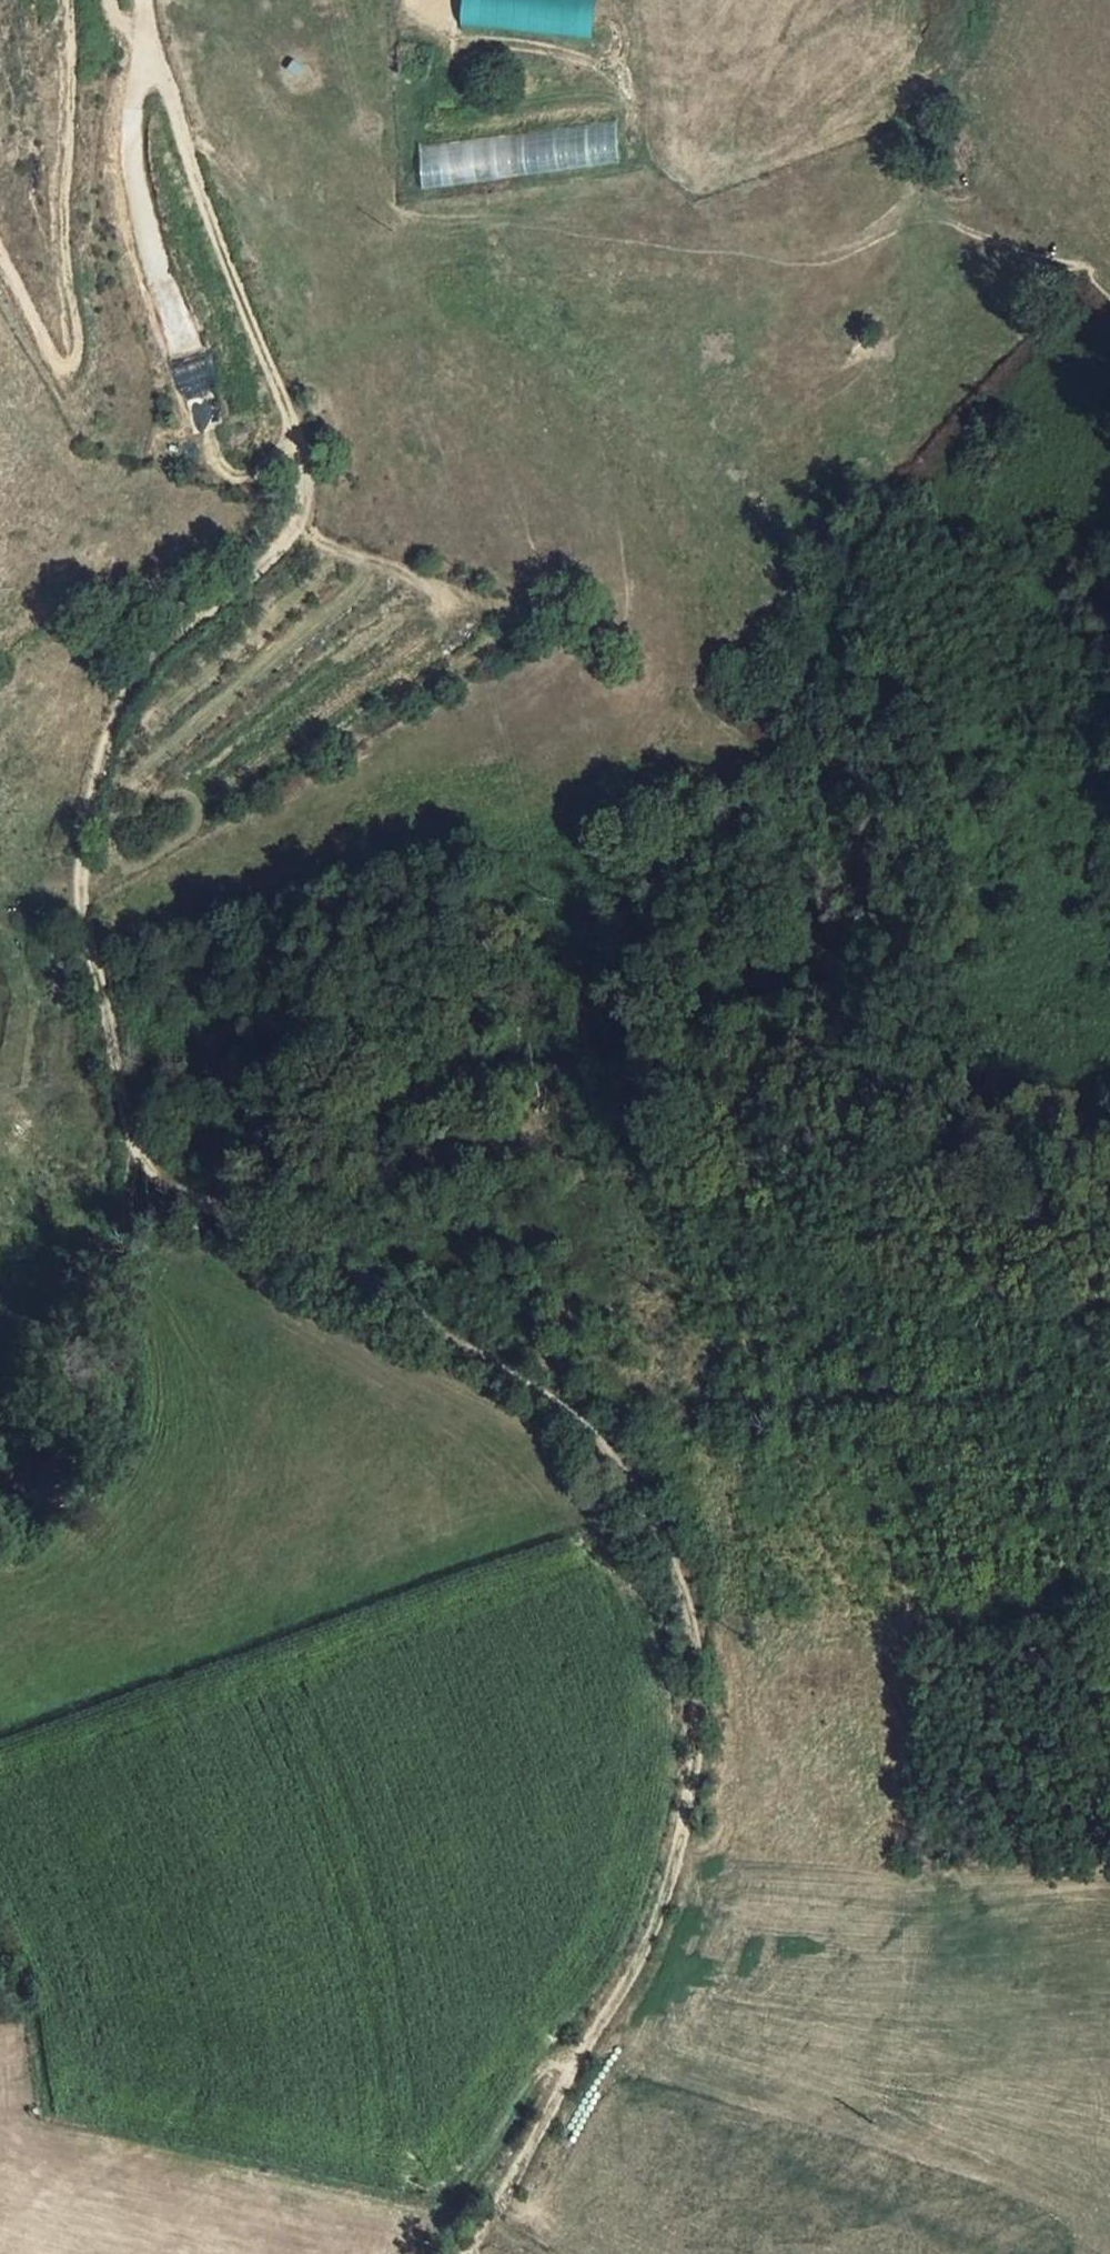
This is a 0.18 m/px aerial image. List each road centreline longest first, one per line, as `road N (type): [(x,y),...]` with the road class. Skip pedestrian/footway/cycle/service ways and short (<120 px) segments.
road 1 (track): [(466,2253),(513,2188),(659,1923),(691,1817),(696,1681),(689,1609),(666,1536),(610,1455),(449,1337),(169,1197),(138,1166),(82,914),(87,820),(104,748),(153,667),(304,527),(310,487),(146,41)]
road 2 (track): [(304,527),(445,593)]
road 3 (track): [(80,890),(177,837),(208,808)]
road 4 (track): [(138,1166),(128,1212),(164,1288)]

